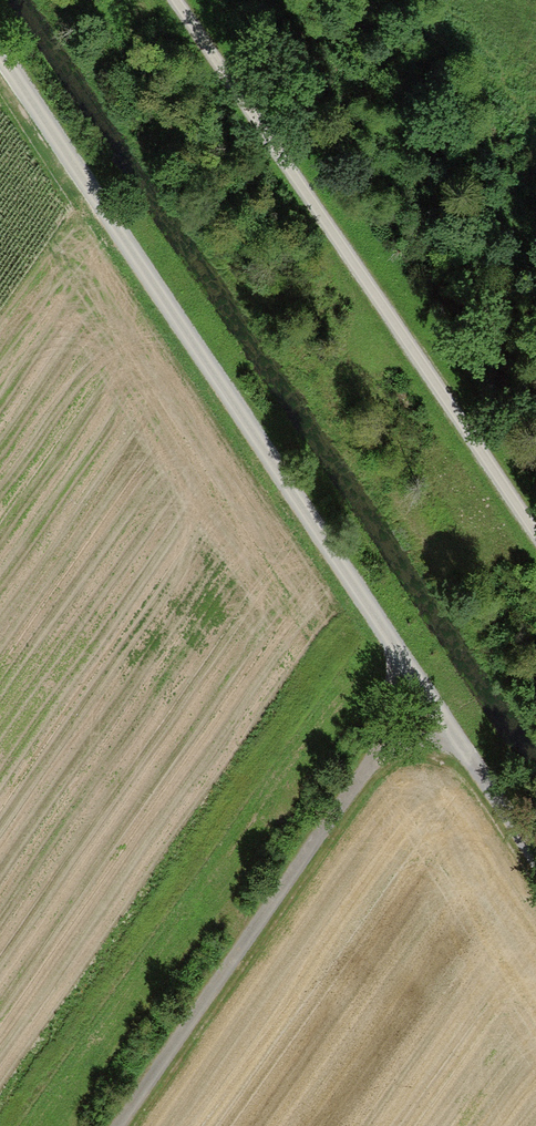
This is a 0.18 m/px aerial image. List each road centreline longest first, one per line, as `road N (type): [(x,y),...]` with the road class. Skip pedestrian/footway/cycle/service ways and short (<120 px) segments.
road 1 (track): [(535,868),(0,54)]
road 2 (track): [(189,0),(535,504)]
road 3 (track): [(400,664),(371,761),(119,1125)]

